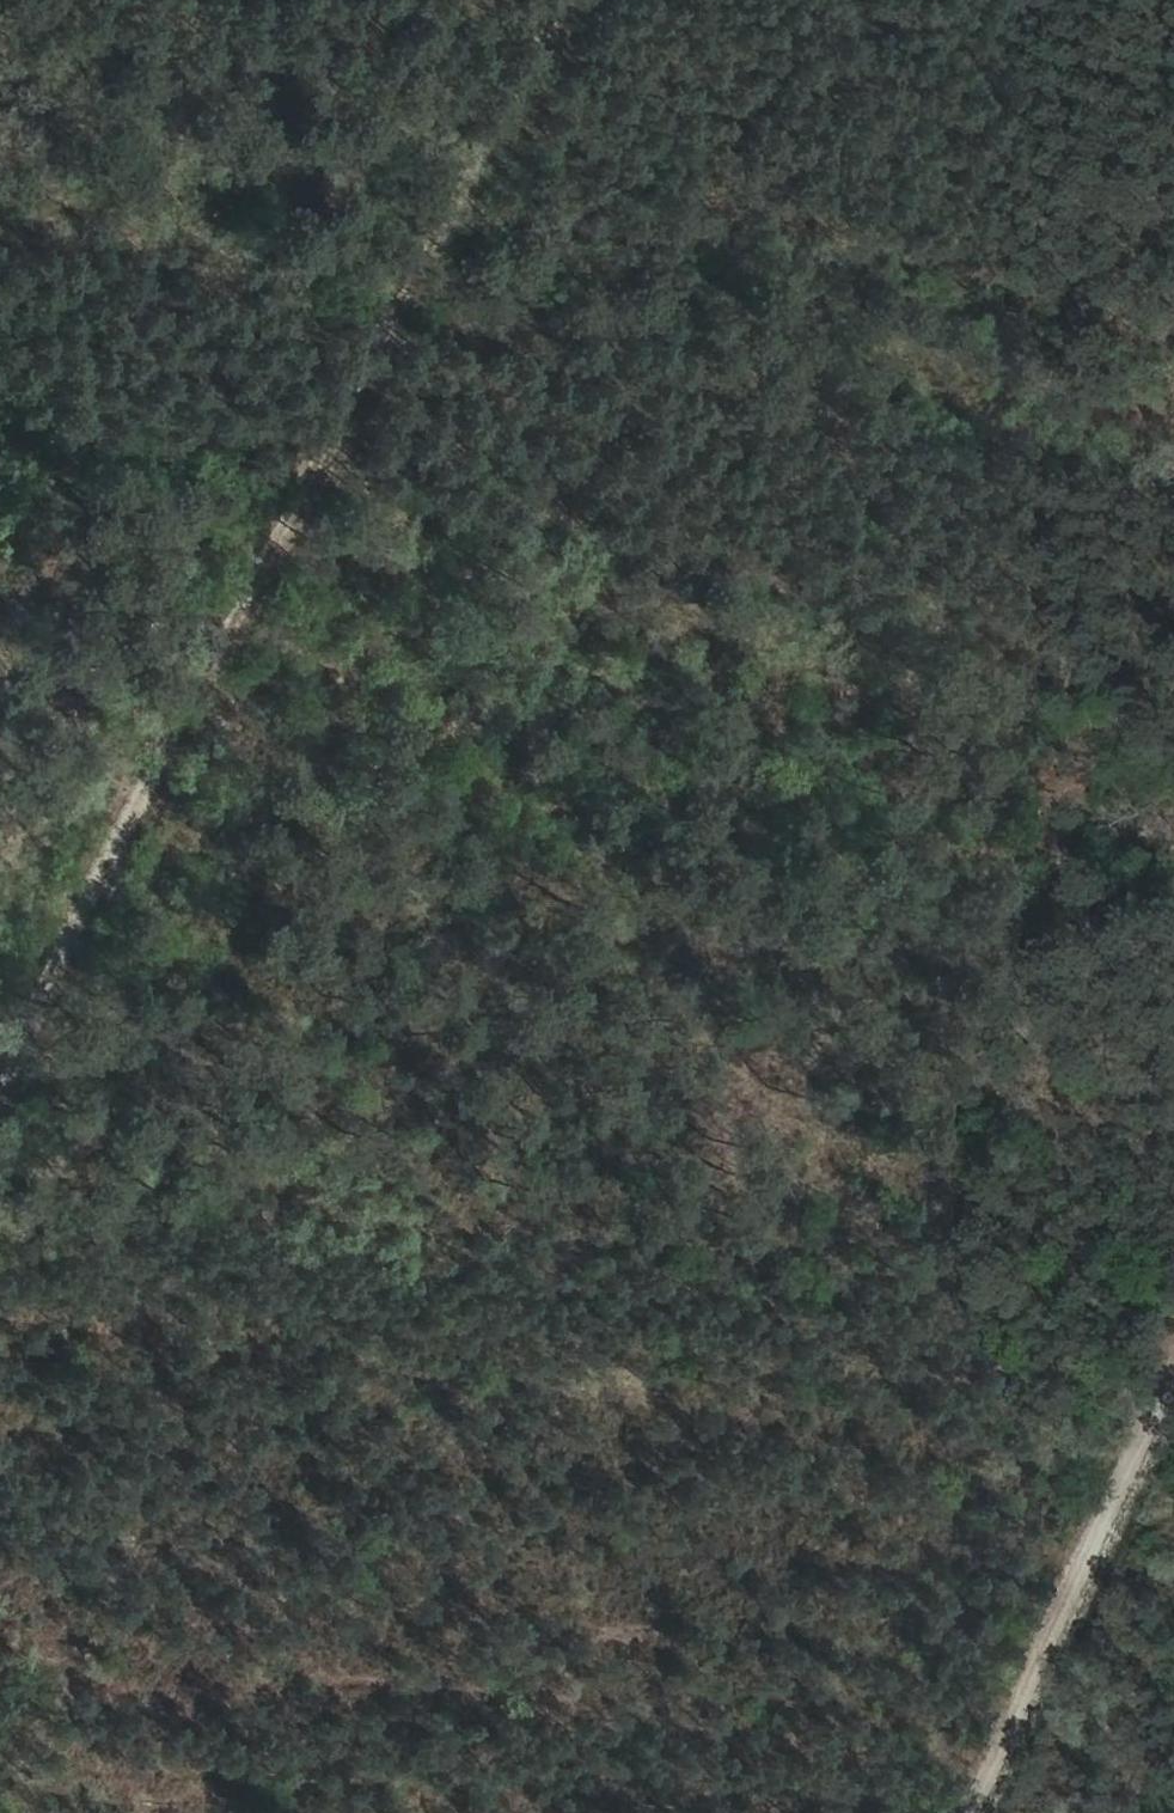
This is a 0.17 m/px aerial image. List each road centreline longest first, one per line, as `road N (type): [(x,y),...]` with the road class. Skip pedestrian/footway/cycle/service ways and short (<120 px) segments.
road 1 (track): [(589,0),(509,162),(0,1070)]

